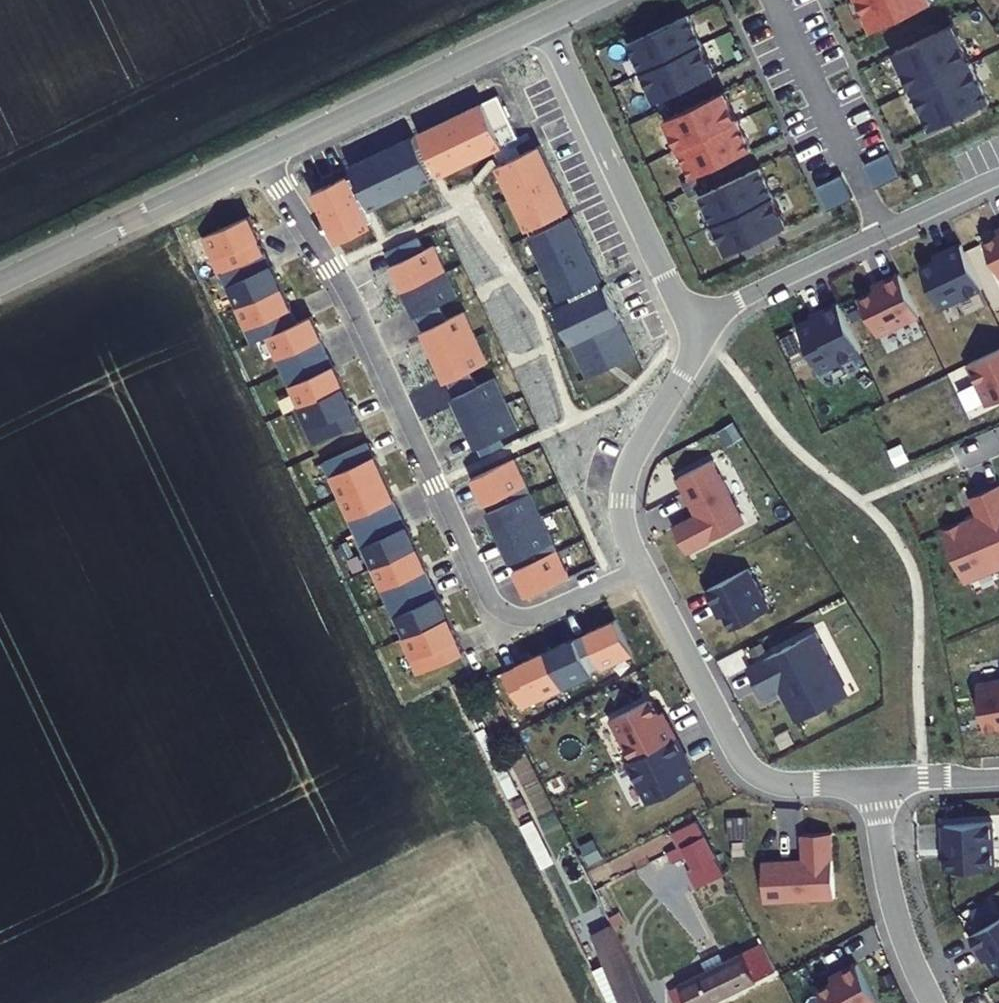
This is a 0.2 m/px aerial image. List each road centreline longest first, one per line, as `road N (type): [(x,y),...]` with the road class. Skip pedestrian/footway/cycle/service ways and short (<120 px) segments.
road 1 (residential): [(643,569),(538,616),(497,606),(353,304),(265,155)]
road 2 (residential): [(643,569),(748,769),(790,785),(874,782)]
road 3 (residential): [(545,21),(697,329)]
road 4 (unclassified): [(265,155),(545,21)]
road 5 (unclassified): [(0,280),(265,155)]
road 6 (residential): [(697,329),(688,364),(622,487),(625,530),(643,569)]
road 7 (residential): [(770,0),(883,230)]
road 8 (residential): [(874,782),(892,899),(930,1002)]
road 9 (residential): [(883,230),(735,300),(697,329)]
road 10 (residential): [(998,177),(883,230)]
road 11 (residential): [(874,782),(998,776)]

